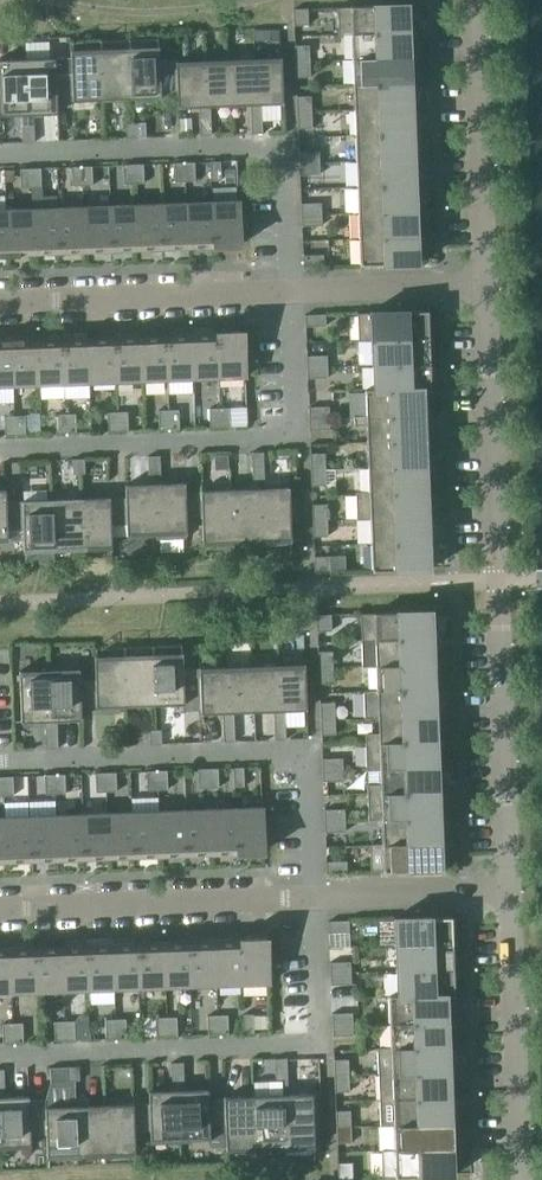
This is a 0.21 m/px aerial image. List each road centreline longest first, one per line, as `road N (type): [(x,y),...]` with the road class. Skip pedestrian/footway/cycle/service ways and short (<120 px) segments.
road 1 (residential): [(482,285),(508,887)]
road 2 (residential): [(0,1055),(318,1043),(312,895)]
road 3 (residential): [(312,895),(310,750),(0,760)]
road 4 (residential): [(0,449),(304,440),(298,292)]
road 5 (residential): [(298,292),(291,145),(0,154)]
road 6 (residential): [(312,895),(0,909)]
road 7 (residential): [(298,292),(0,305)]
road 8 (residential): [(508,887),(519,1179)]
road 9 (residential): [(475,0),(482,285)]
road 10 (residential): [(508,887),(312,895)]
road 11 (residential): [(482,285),(298,292)]

